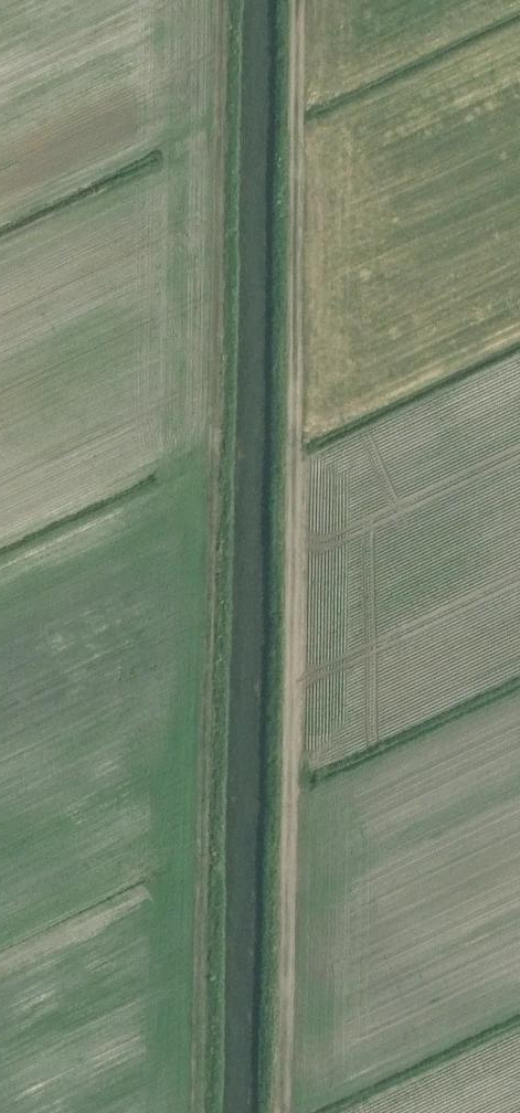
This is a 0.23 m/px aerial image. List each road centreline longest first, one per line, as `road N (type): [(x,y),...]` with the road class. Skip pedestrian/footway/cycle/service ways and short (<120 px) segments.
road 1 (track): [(198,1112),(221,0)]
road 2 (track): [(286,1112),(302,0)]

